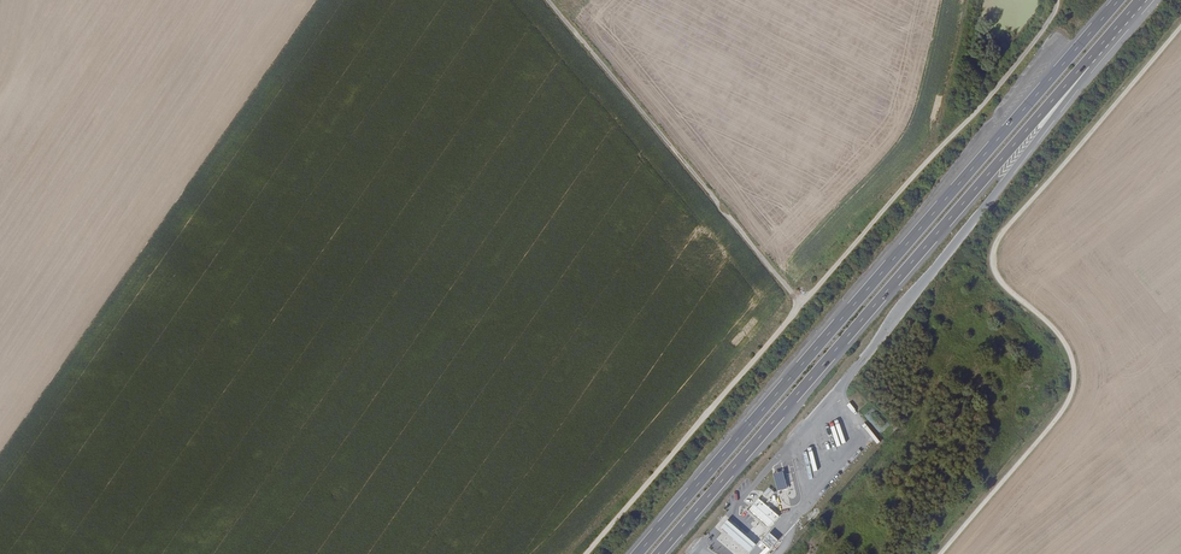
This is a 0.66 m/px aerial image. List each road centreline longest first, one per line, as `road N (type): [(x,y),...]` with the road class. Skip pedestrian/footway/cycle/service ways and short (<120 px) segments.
road 1 (trunk): [(1120,0),(639,553)]
road 2 (track): [(586,553),(1054,18),(1054,0)]
road 3 (track): [(943,553),(1060,417),(1075,380),(1057,330),(997,273),(1000,238),(1180,28)]
road 4 (trunk): [(659,553),(1089,62)]
road 5 (trunk): [(845,384),(1034,148),(1089,62)]
road 6 (track): [(802,302),(549,0)]

